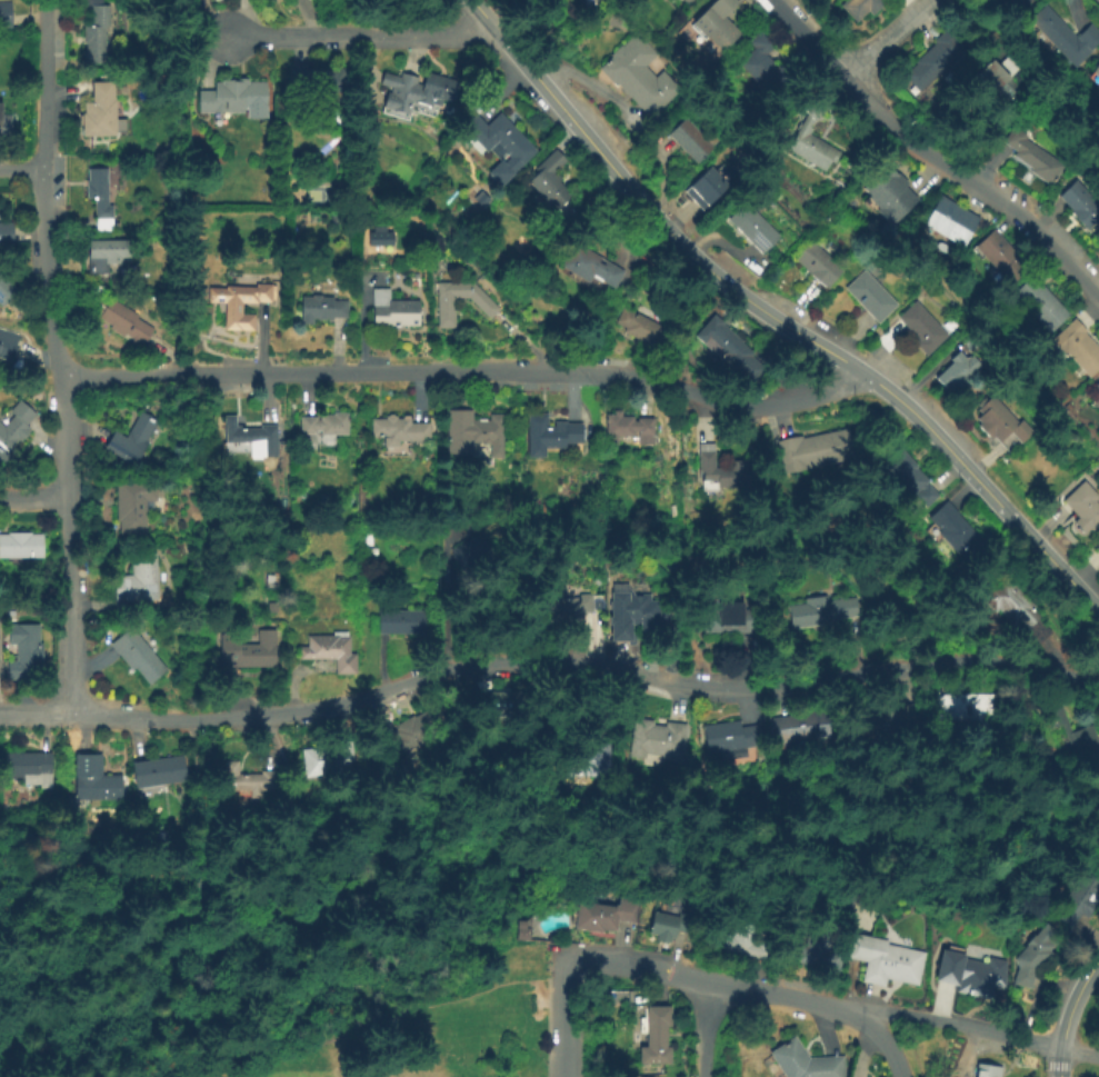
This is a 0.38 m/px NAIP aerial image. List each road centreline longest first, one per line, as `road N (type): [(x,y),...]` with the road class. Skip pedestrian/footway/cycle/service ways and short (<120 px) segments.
road 1 (residential): [(1098,682),(979,660),(715,692),(600,667),(463,661),(352,701),(249,720),(0,714)]
road 2 (tertiary): [(1098,615),(907,408),(760,311),(669,236),(469,0)]
road 3 (residential): [(861,373),(788,403),(759,405),(599,371),(64,380)]
road 4 (residential): [(46,0),(42,170),(64,380),(77,714)]
road 5 (residential): [(1098,1056),(901,1015),(866,1021),(773,996),(565,960)]
road 6 (residential): [(772,0),(889,119),(1010,208),(1098,302)]
road 7 (residential): [(487,21),(460,37),(237,38)]
road 8 (tertiary): [(1056,1076),(1068,1007),(1098,950)]

